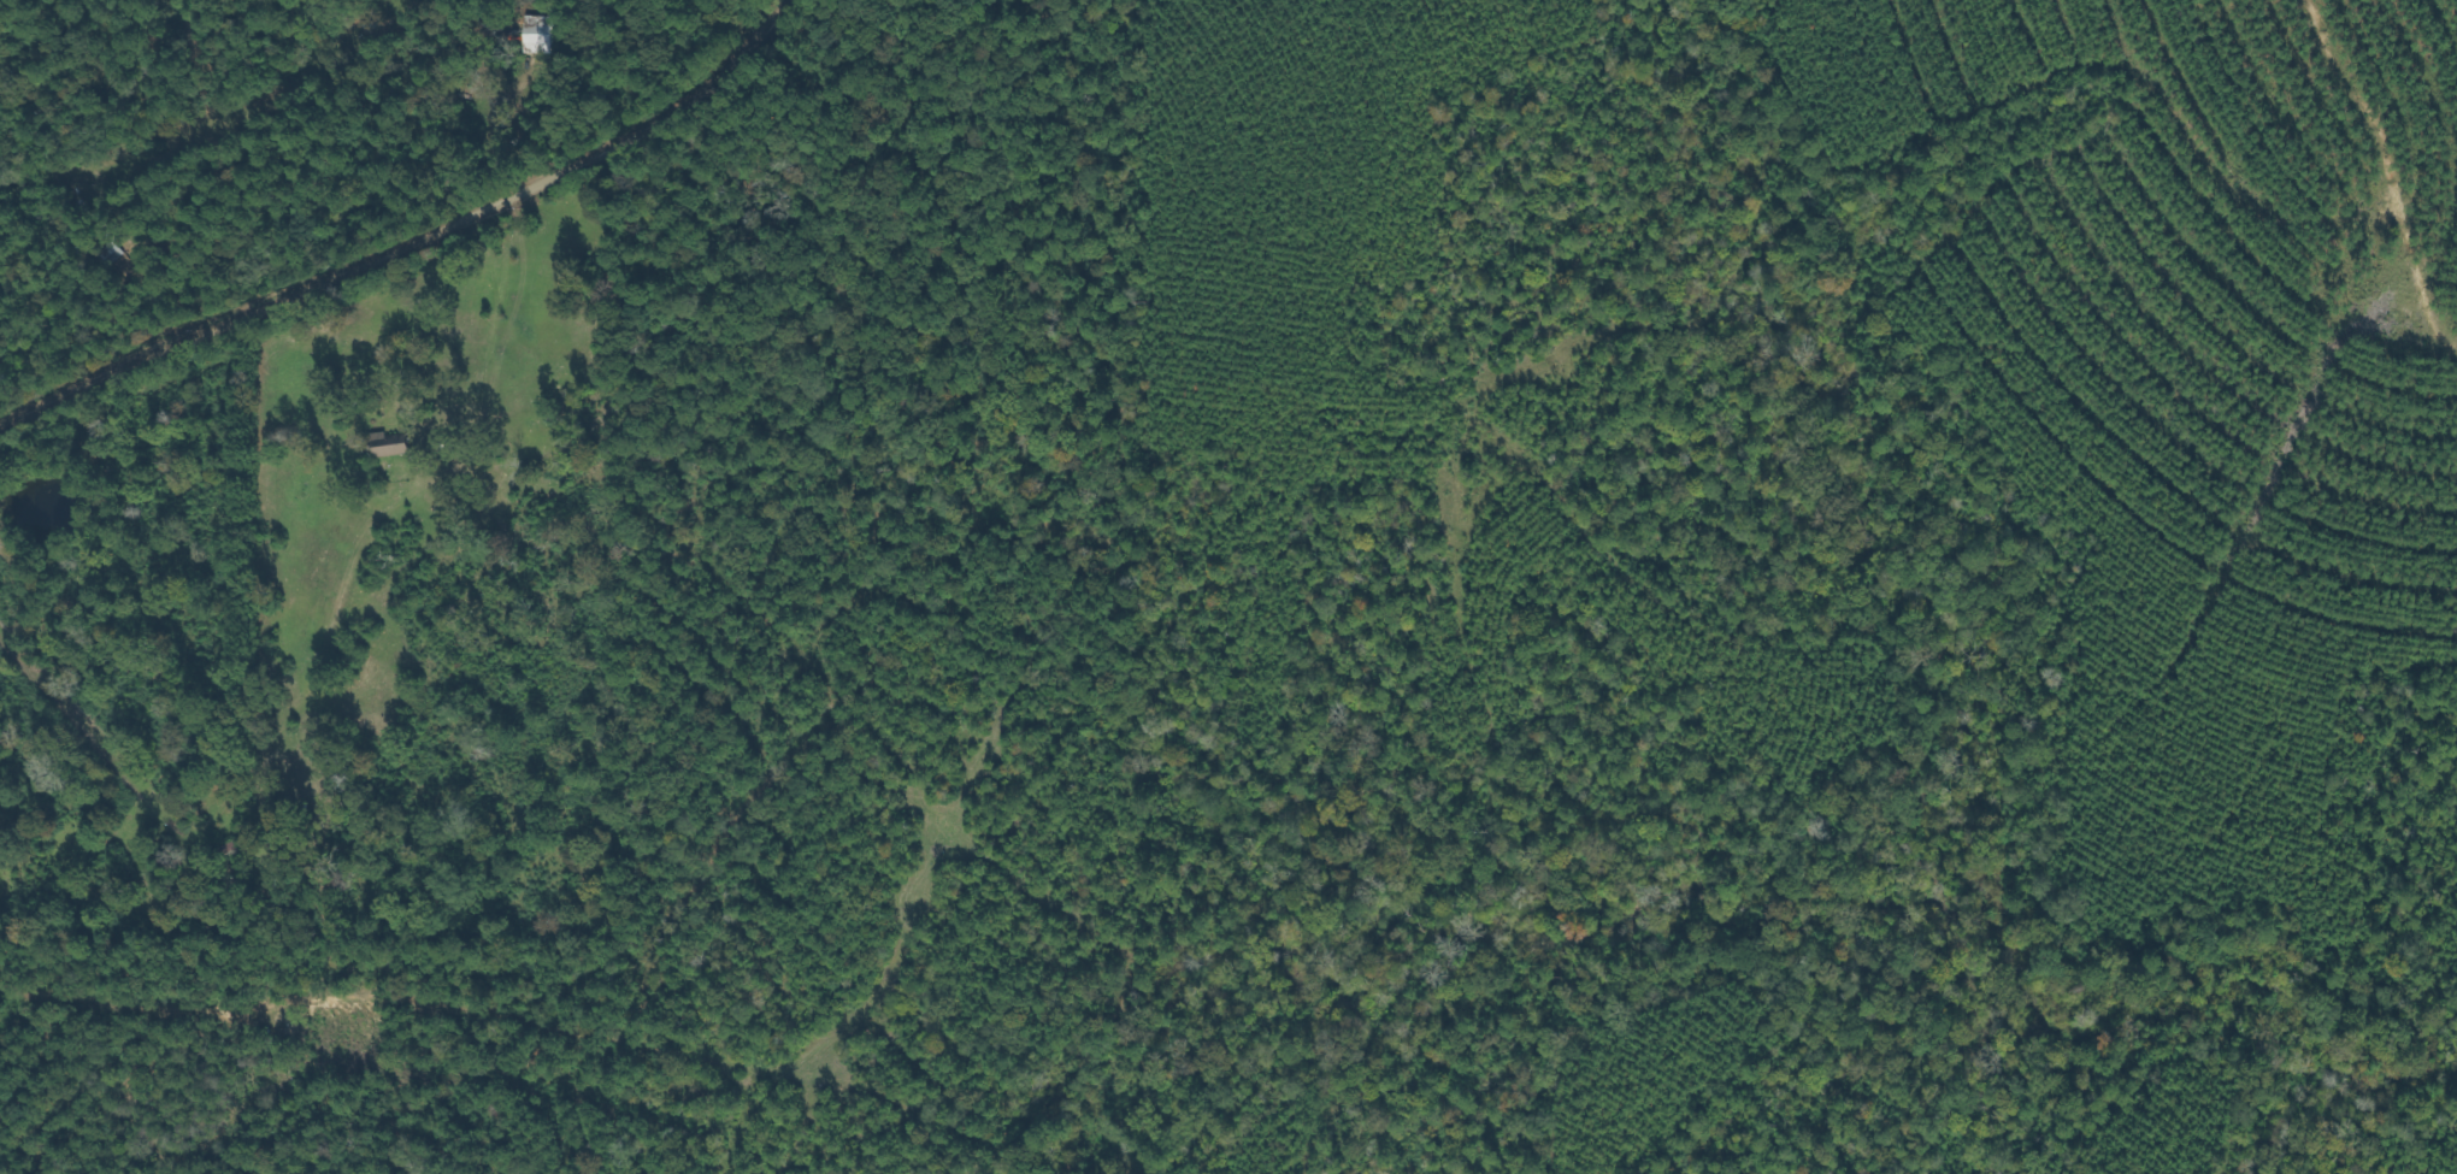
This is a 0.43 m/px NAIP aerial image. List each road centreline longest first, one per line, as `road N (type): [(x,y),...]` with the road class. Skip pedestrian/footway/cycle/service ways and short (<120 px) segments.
road 1 (residential): [(0,426),(140,372),(581,157),(730,0)]

